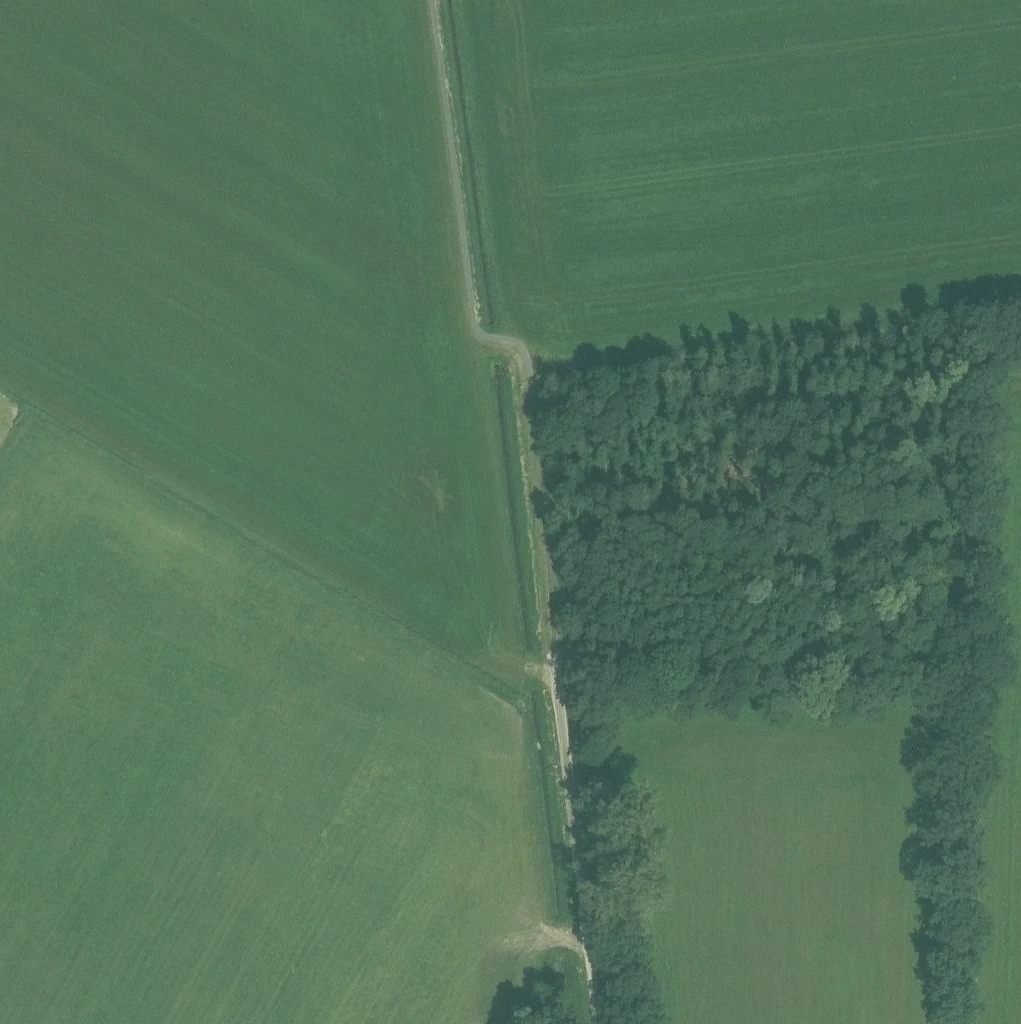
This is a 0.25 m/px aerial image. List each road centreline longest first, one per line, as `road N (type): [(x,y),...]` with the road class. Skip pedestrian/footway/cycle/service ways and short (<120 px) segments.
road 1 (unclassified): [(601,1023),(556,662)]
road 2 (track): [(556,662),(518,371),(502,352),(470,349)]

